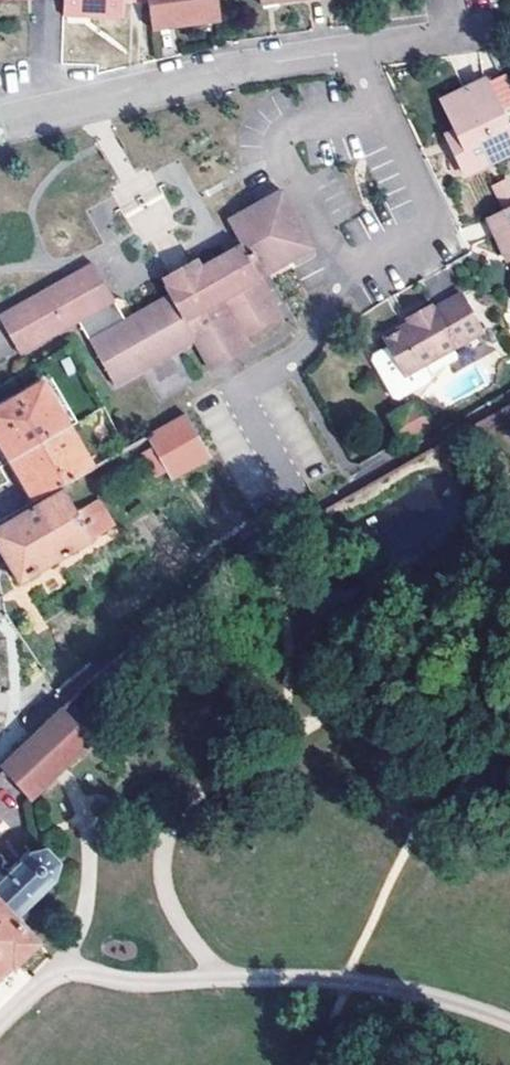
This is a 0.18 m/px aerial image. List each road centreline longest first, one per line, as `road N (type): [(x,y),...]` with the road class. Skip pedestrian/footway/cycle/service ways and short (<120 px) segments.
road 1 (residential): [(0,121),(273,62),(429,39),(464,2)]

